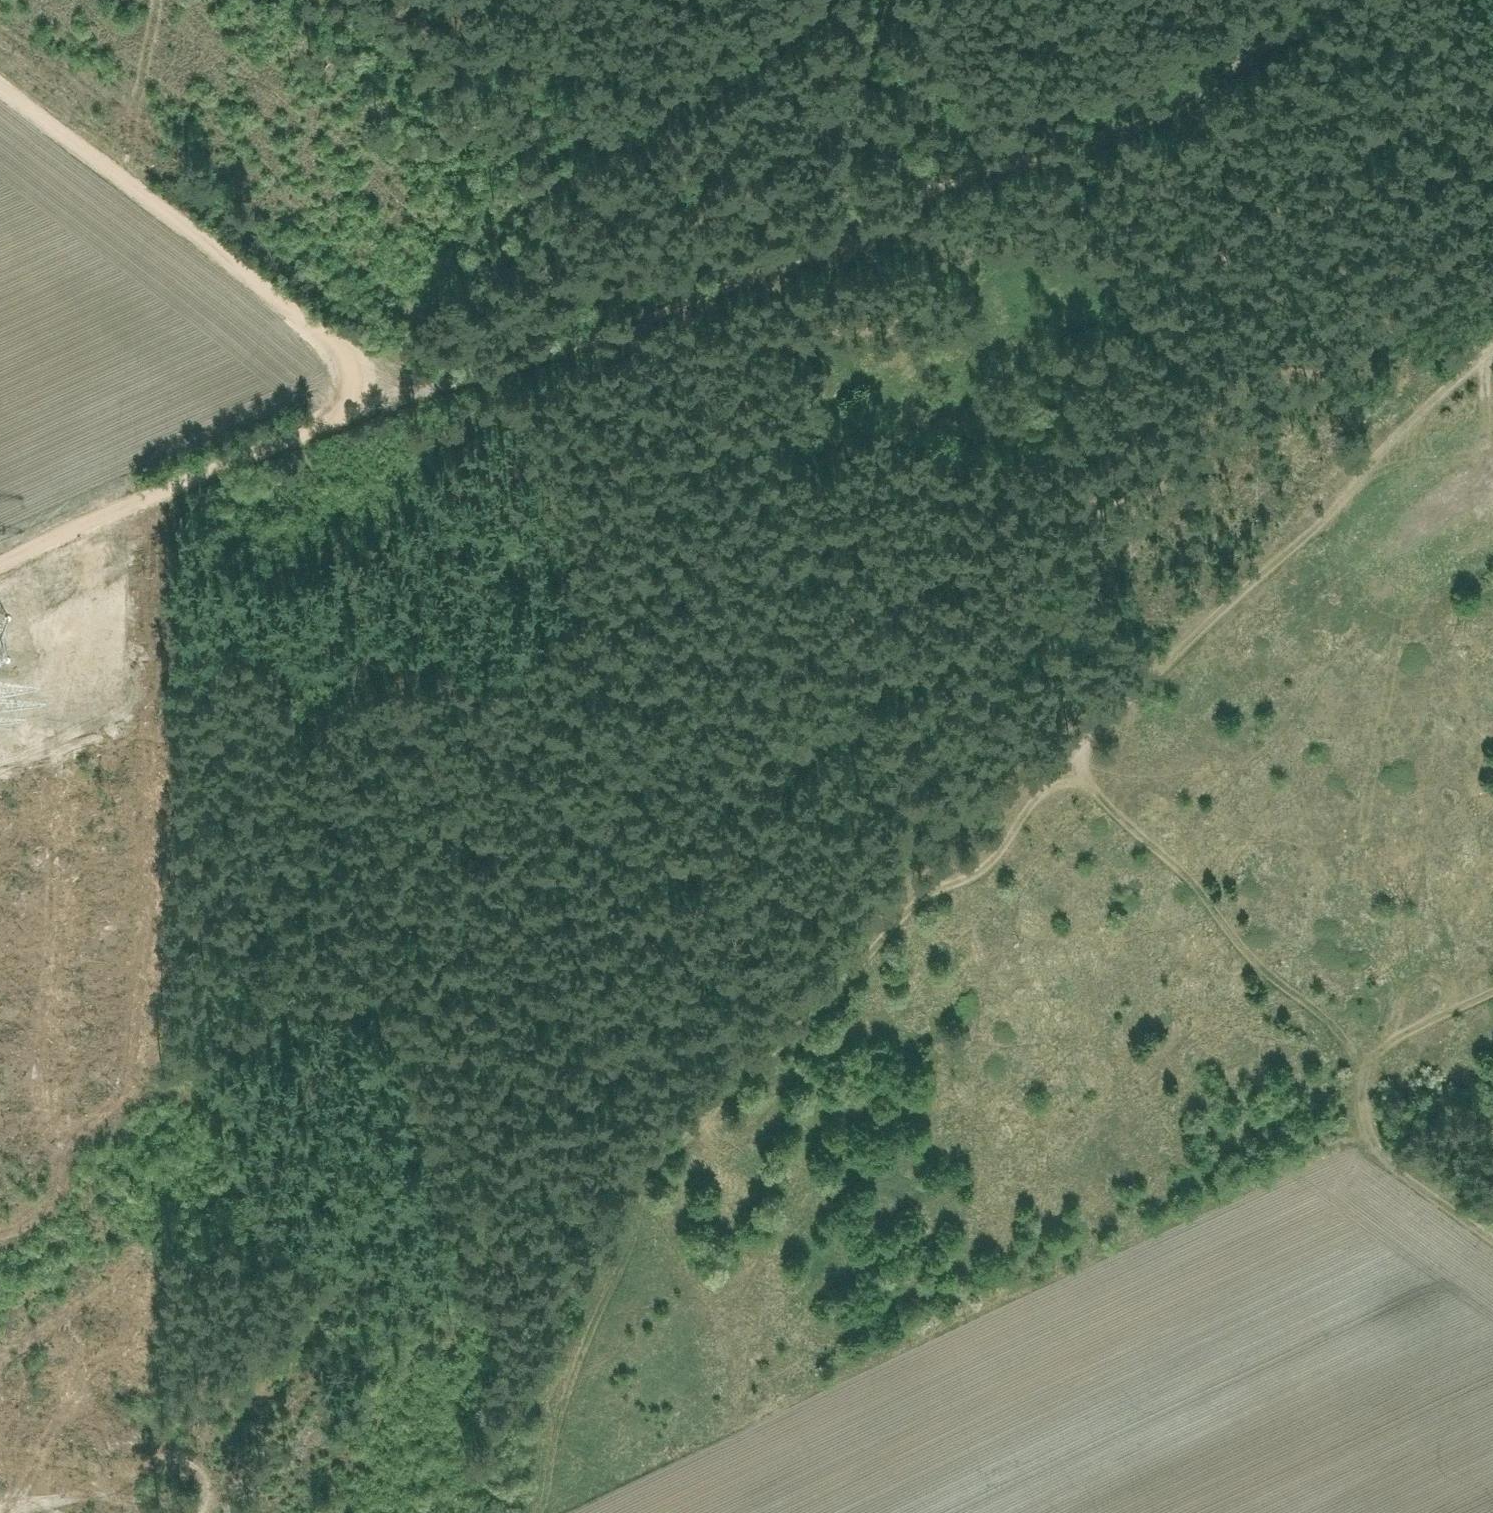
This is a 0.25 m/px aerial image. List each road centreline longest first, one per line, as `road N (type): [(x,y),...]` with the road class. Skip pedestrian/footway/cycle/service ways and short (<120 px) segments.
road 1 (track): [(0,593),(396,407),(887,237),(1378,0)]
road 2 (track): [(1492,769),(1363,1156)]
road 3 (track): [(1492,1254),(1363,1156)]
road 4 (track): [(1492,341),(1450,377),(1492,458)]

